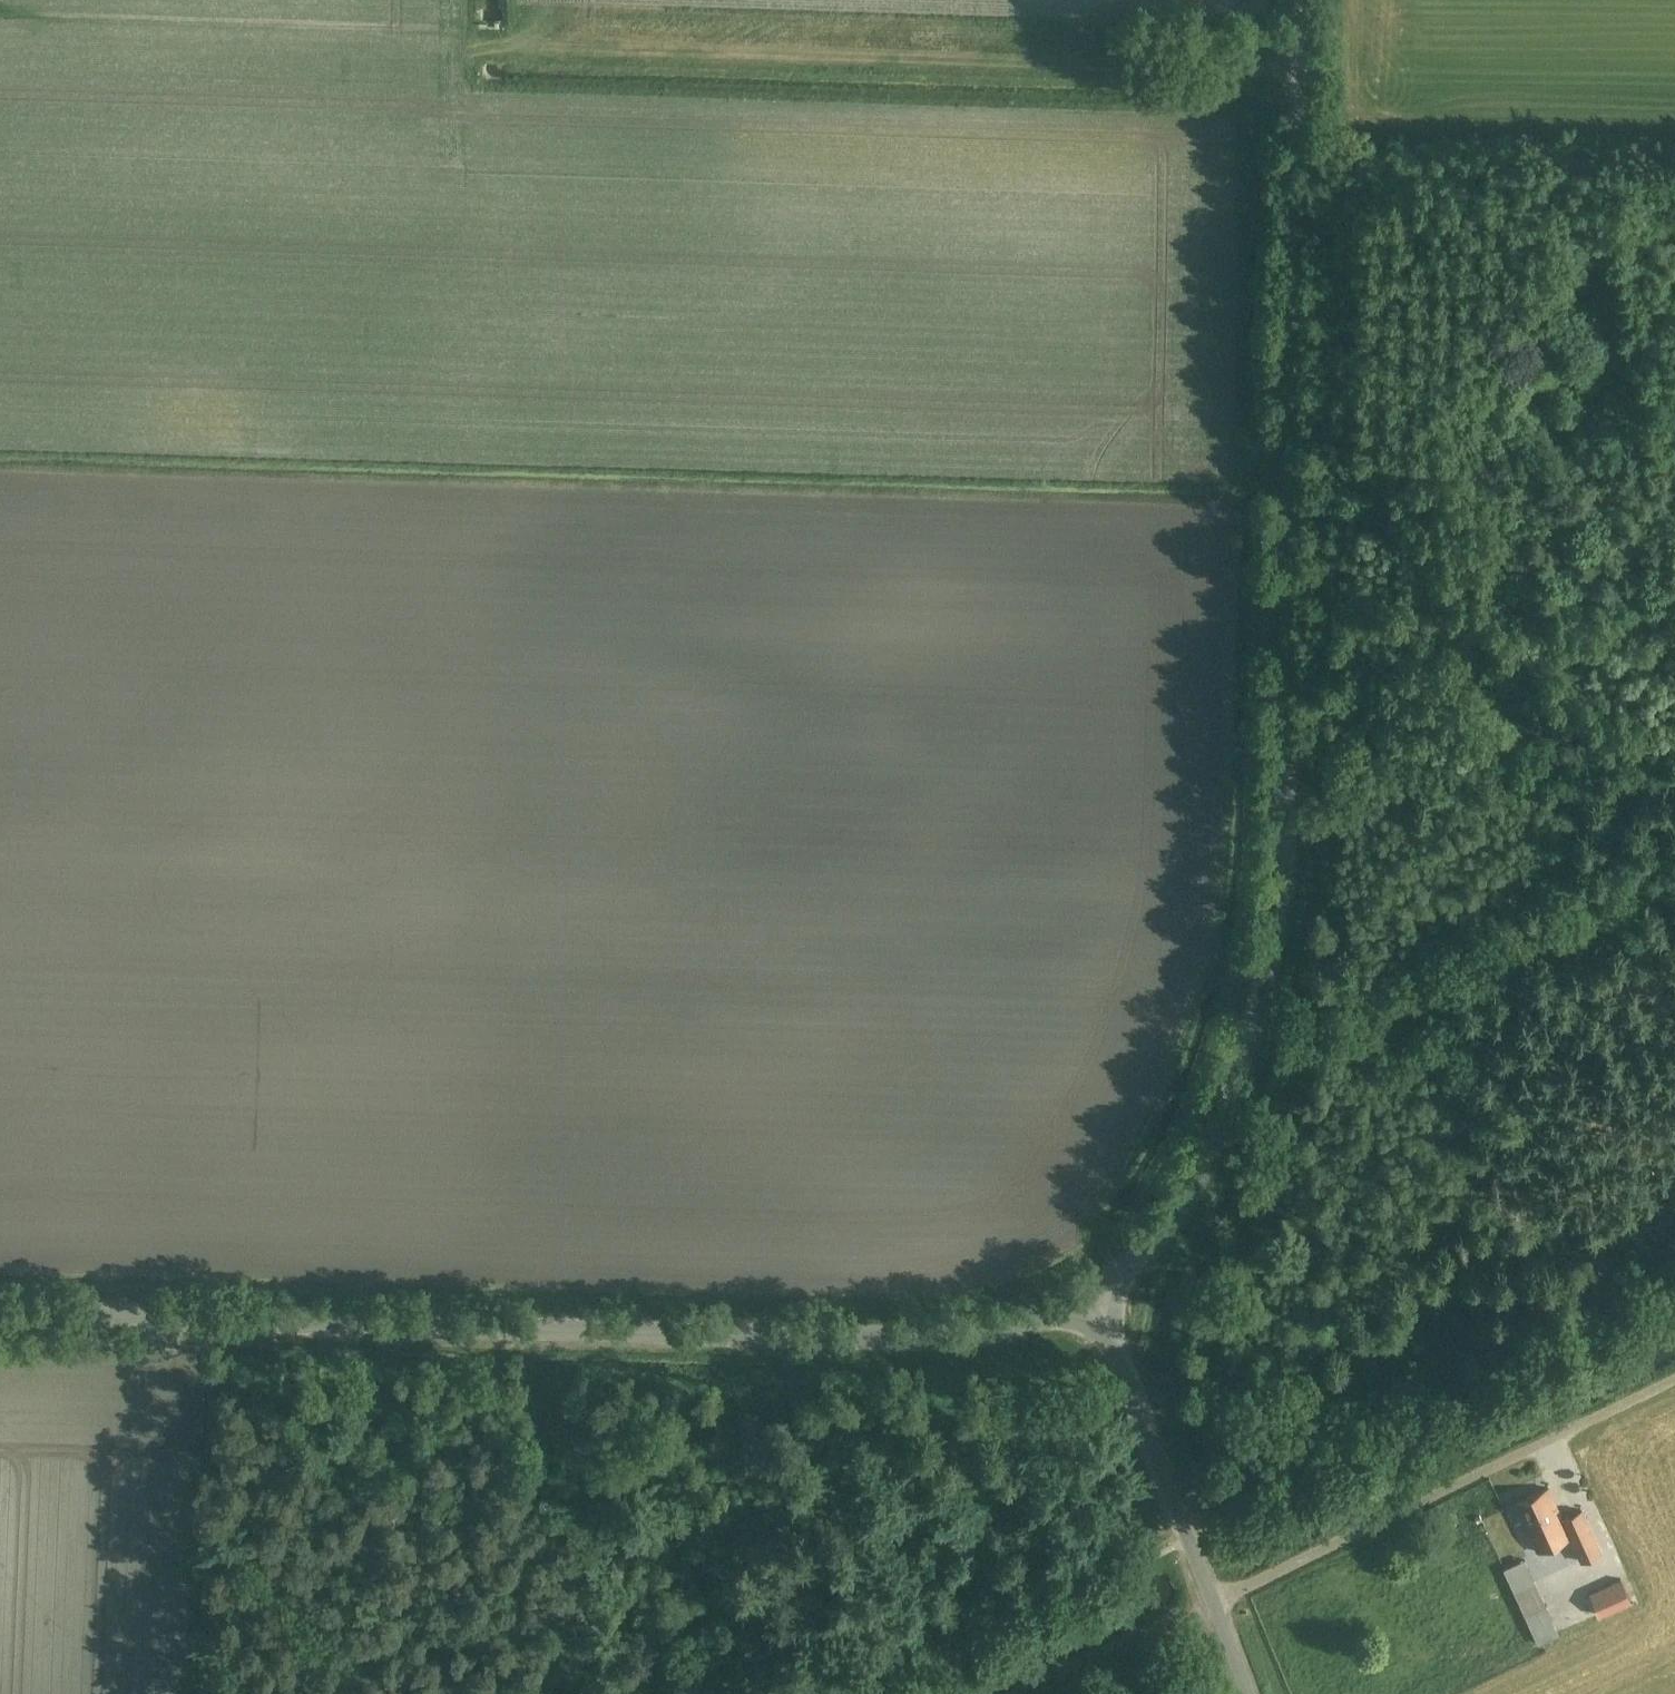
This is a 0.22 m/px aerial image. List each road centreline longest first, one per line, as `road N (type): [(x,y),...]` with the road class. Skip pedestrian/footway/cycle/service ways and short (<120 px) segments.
road 1 (unclassified): [(1094,1289),(1136,1256),(1201,1166),(1263,1008),(1283,896),(1304,0)]
road 2 (unclassified): [(1094,1289),(1025,1326),(939,1338),(0,1309)]
road 3 (track): [(355,48),(1303,71)]
road 4 (unclassified): [(1214,1606),(1674,1378)]
road 5 (unclassified): [(1214,1606),(1094,1289)]

